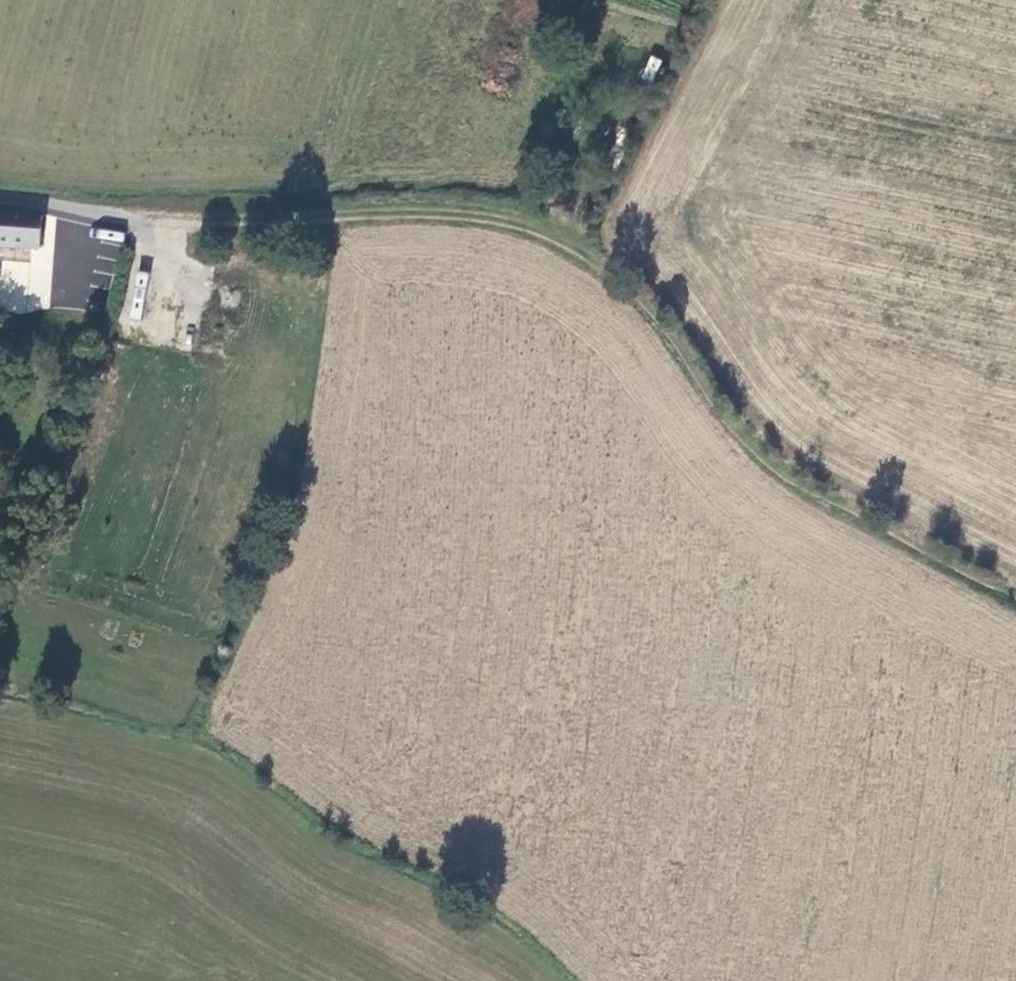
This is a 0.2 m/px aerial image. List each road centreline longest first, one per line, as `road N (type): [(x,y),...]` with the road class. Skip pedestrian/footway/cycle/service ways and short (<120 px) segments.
road 1 (track): [(79,211),(431,216),(514,223),(568,245)]

